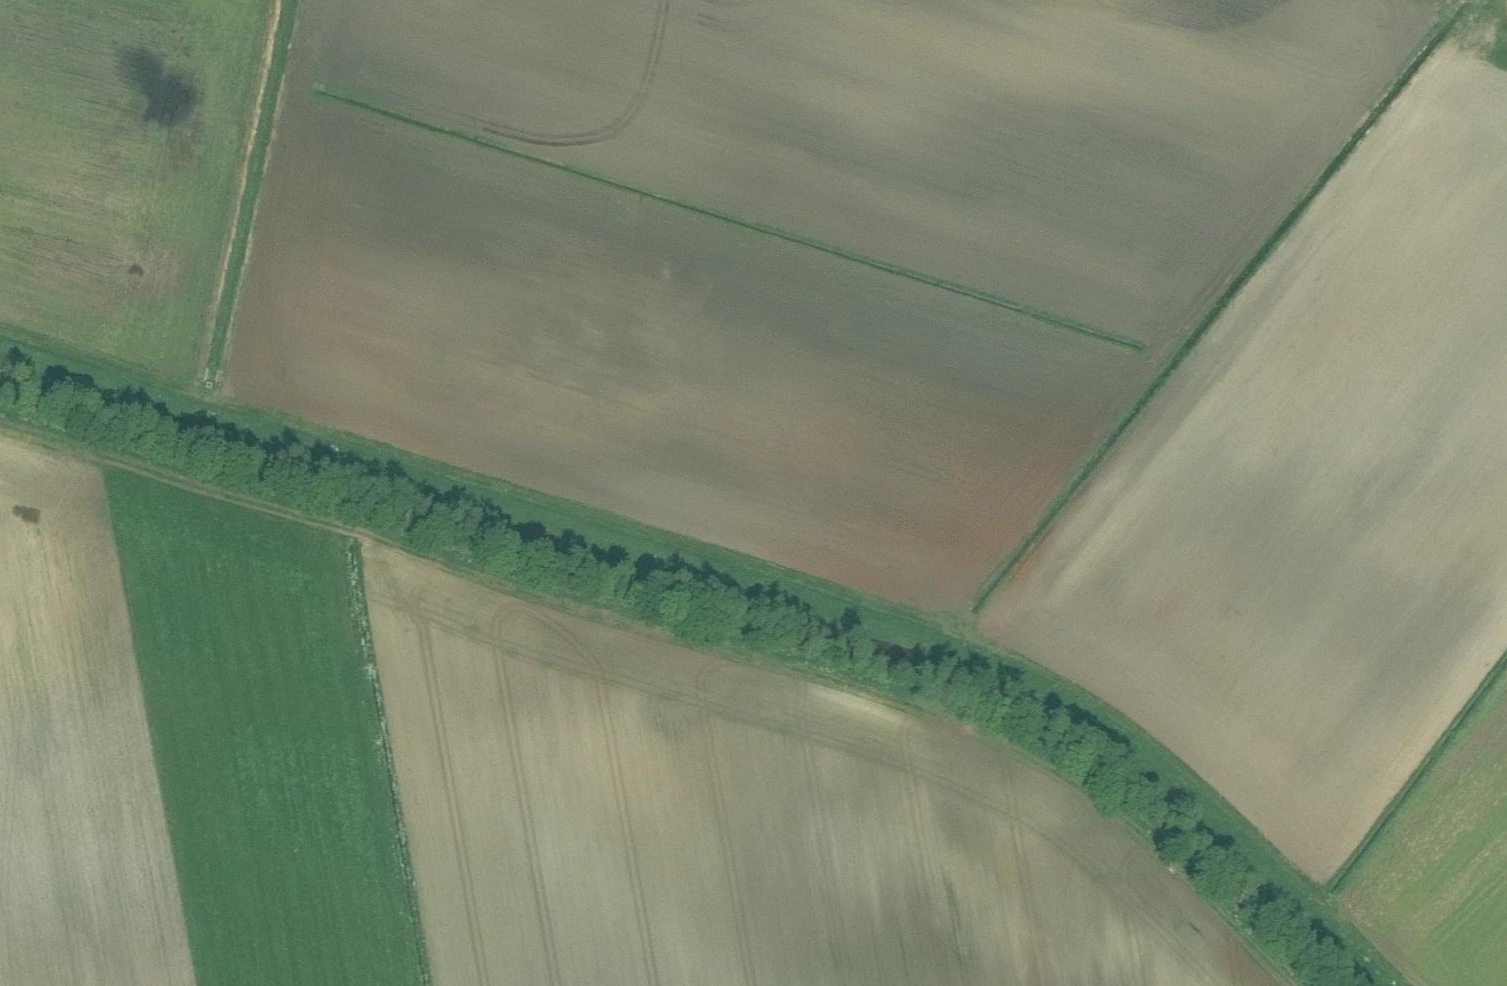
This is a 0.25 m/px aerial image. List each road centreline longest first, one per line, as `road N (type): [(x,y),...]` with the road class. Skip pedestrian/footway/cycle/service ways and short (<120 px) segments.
road 1 (track): [(1383,985),(1155,766),(1035,688),(959,656),(0,351)]

